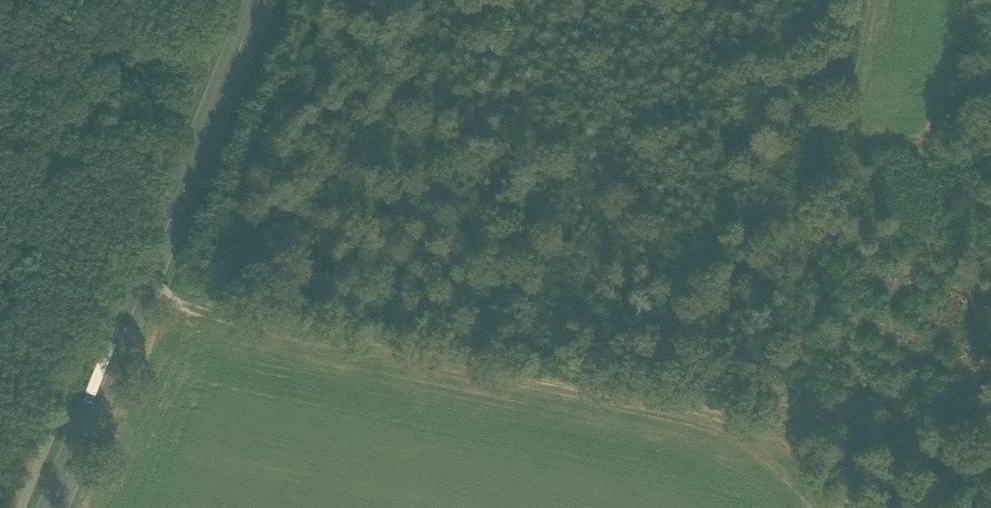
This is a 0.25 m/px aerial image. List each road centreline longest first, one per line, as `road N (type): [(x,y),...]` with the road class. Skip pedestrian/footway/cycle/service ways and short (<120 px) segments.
road 1 (track): [(138,296),(726,425),(778,459),(826,507)]
road 2 (primary): [(52,507),(259,0)]

